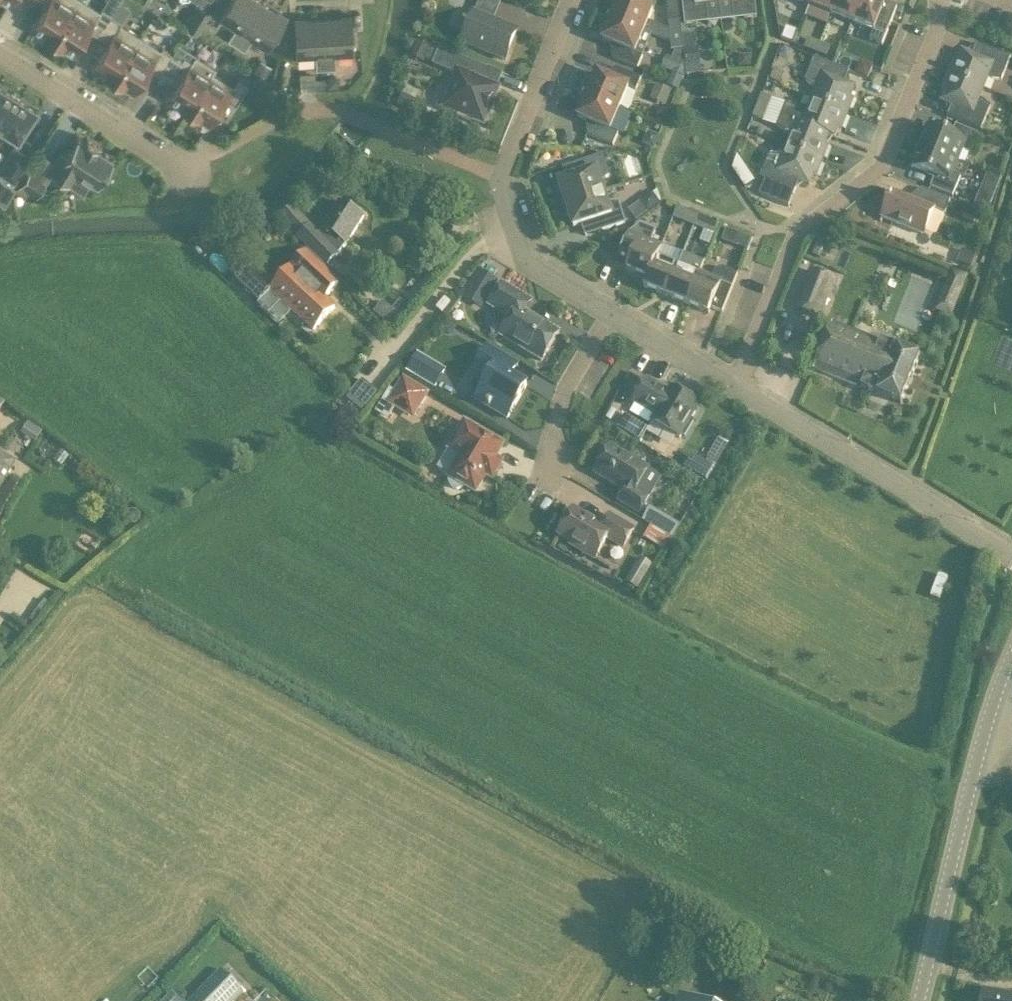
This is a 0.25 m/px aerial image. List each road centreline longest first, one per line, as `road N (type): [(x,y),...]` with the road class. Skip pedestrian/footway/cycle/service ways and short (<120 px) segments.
road 1 (residential): [(733,388),(799,235),(884,164),(937,32),(935,0)]
road 2 (residential): [(337,112),(297,111),(212,153),(161,156),(0,56)]
road 3 (tertiary): [(920,1000),(979,737),(1011,647)]
road 4 (residential): [(1011,560),(733,388)]
road 5 (residential): [(612,313),(527,261),(496,175)]
road 6 (residential): [(496,175),(569,0)]
road 7 (residential): [(612,313),(566,384),(542,474)]
road 8 (residential): [(733,388),(612,313)]
road 9 (residential): [(496,175),(382,130)]

